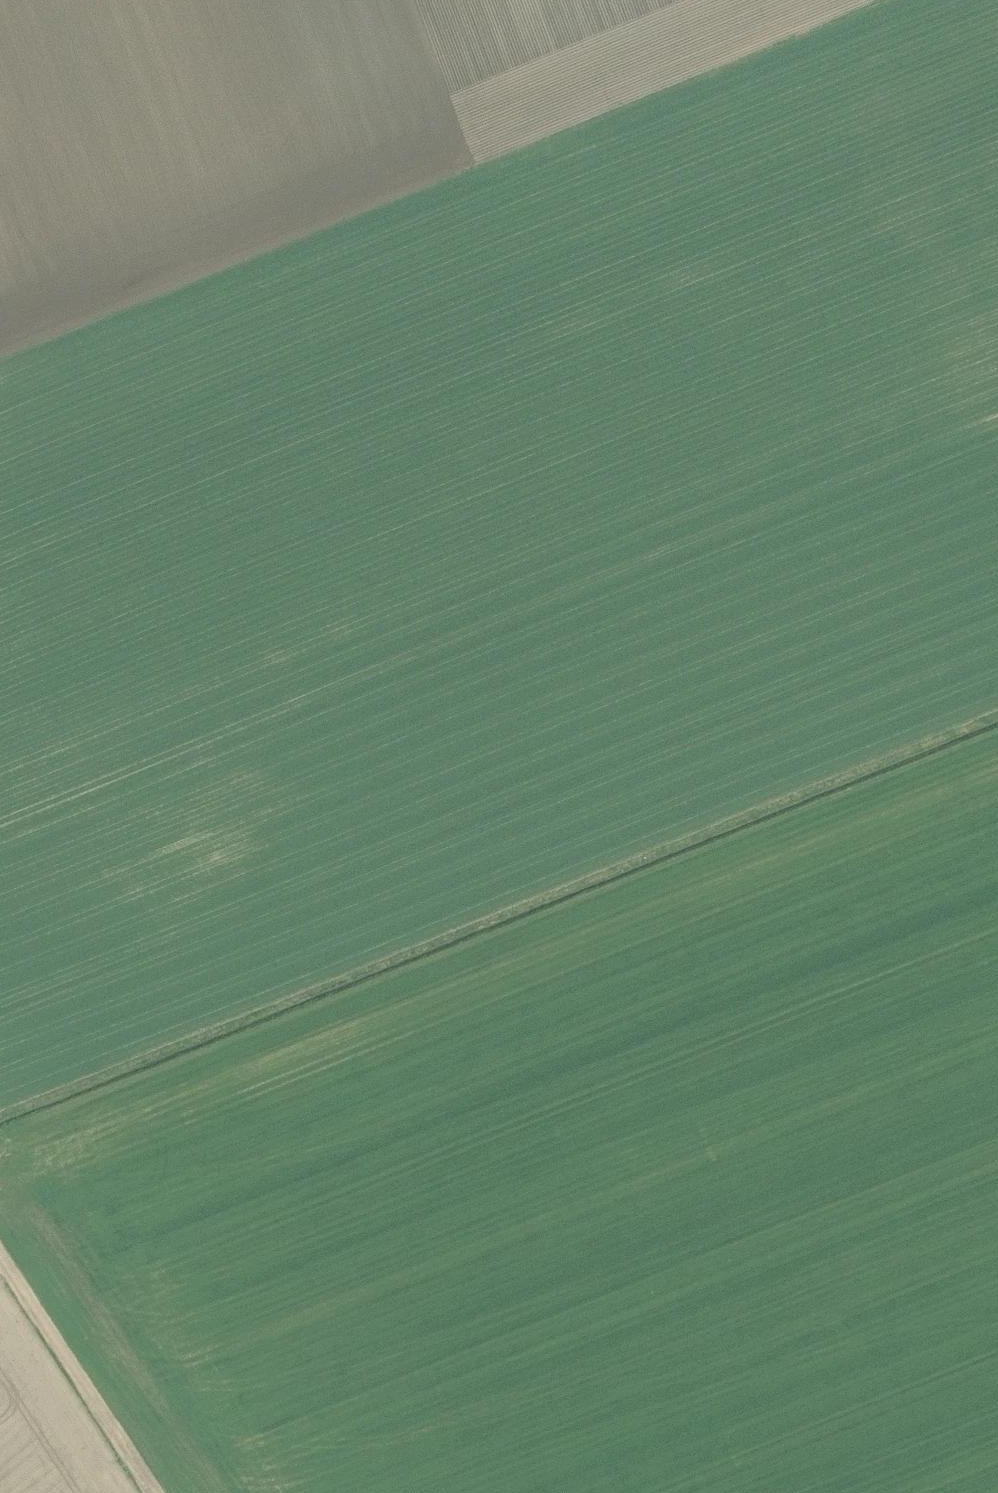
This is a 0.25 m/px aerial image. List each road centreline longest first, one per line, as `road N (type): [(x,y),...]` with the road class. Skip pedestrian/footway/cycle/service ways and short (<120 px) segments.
road 1 (track): [(0,1256),(154,1492)]

